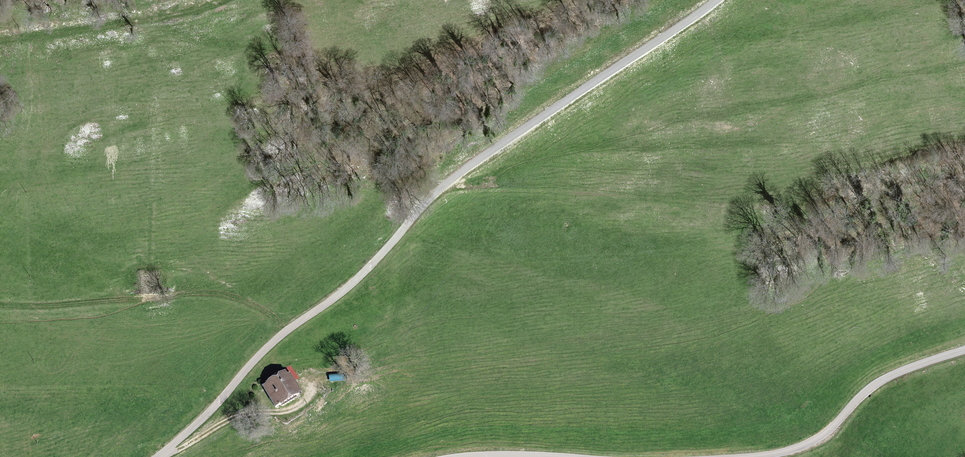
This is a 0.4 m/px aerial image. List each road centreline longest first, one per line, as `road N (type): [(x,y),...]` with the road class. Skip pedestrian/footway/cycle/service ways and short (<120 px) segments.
road 1 (track): [(717,0),(451,182),(355,281),(266,349),(157,456)]
road 2 (track): [(0,301),(218,294),(290,328)]
road 3 (unclassified): [(964,351),(884,380),(815,441),(757,456)]
road 4 (track): [(208,0),(0,34)]
road 5 (track): [(309,397),(284,411),(222,422),(162,456)]

